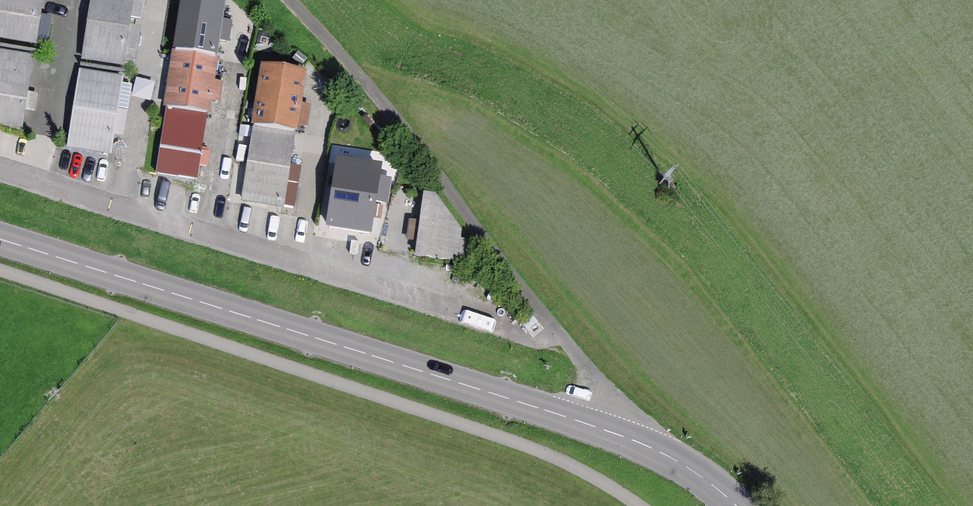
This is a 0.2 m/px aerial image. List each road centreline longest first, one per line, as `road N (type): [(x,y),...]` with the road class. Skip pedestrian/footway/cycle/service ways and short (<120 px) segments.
road 1 (secondary): [(735,505),(678,463),(639,445),(0,240)]
road 2 (track): [(294,0),(430,164),(639,445)]

